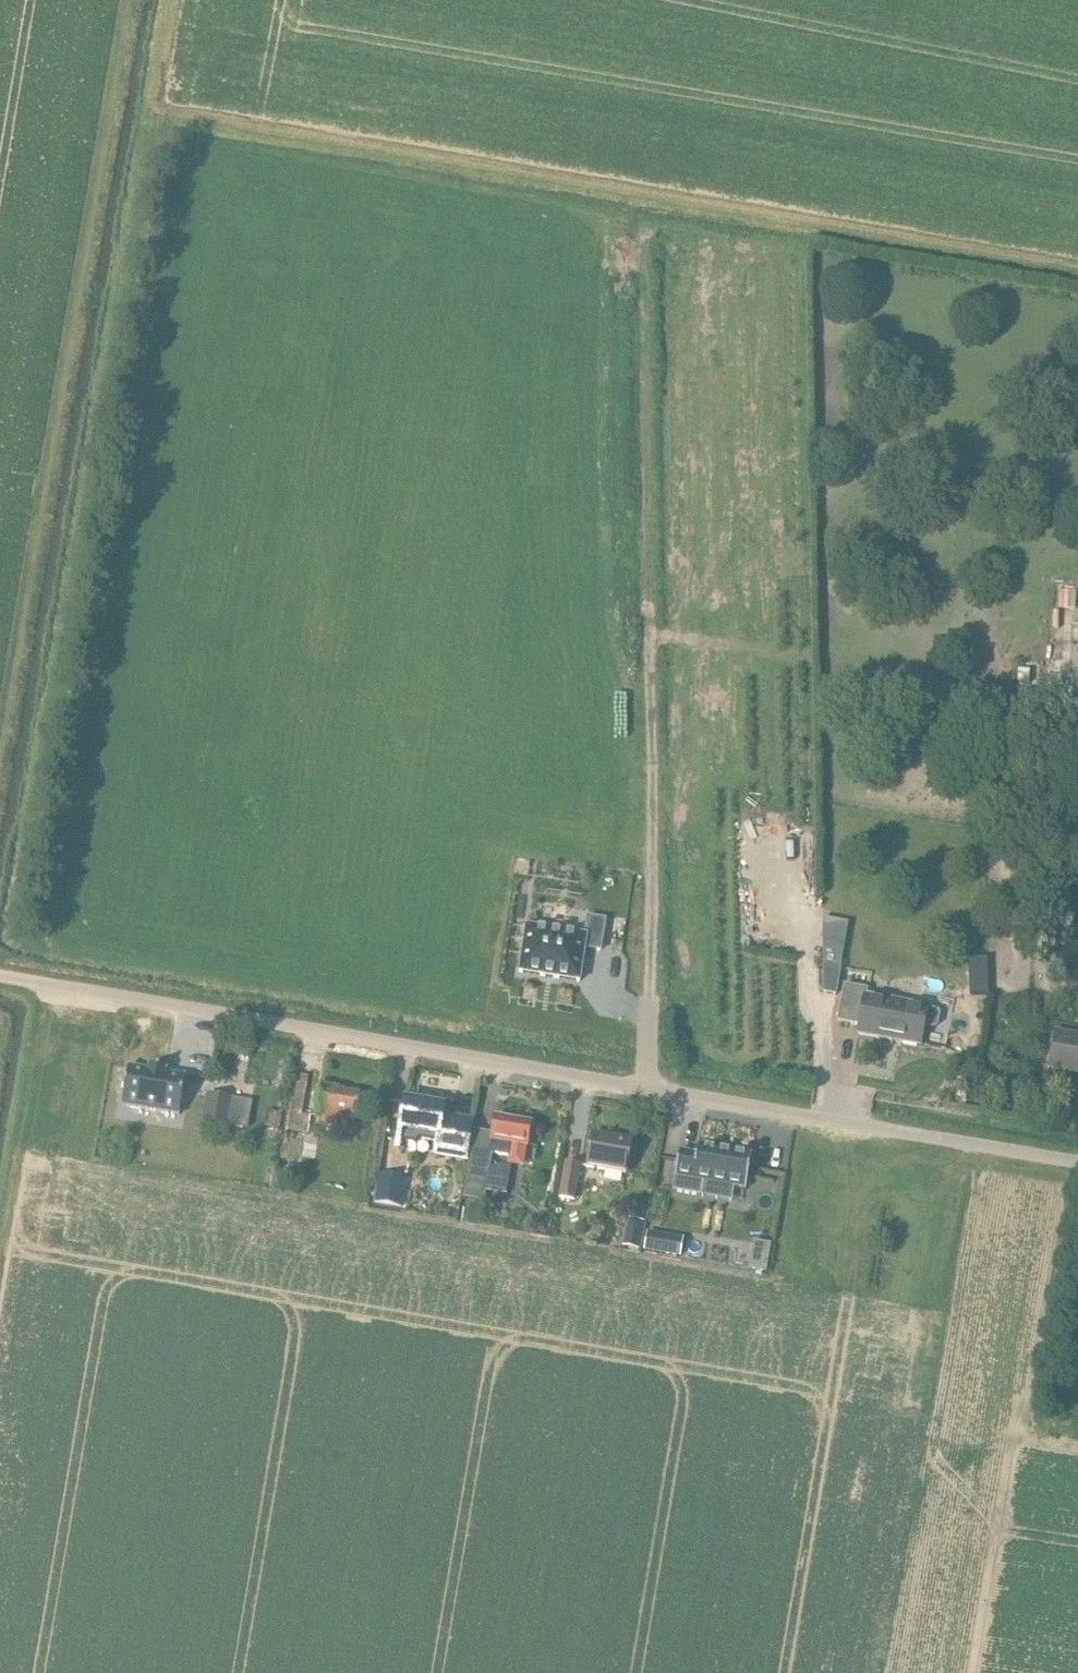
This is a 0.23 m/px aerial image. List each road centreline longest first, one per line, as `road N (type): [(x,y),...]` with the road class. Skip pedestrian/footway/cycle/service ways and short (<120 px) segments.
road 1 (residential): [(0,977),(1077,1162)]
road 2 (track): [(0,782),(134,0)]
road 3 (track): [(648,997),(638,227)]
road 4 (track): [(176,0),(152,142)]

